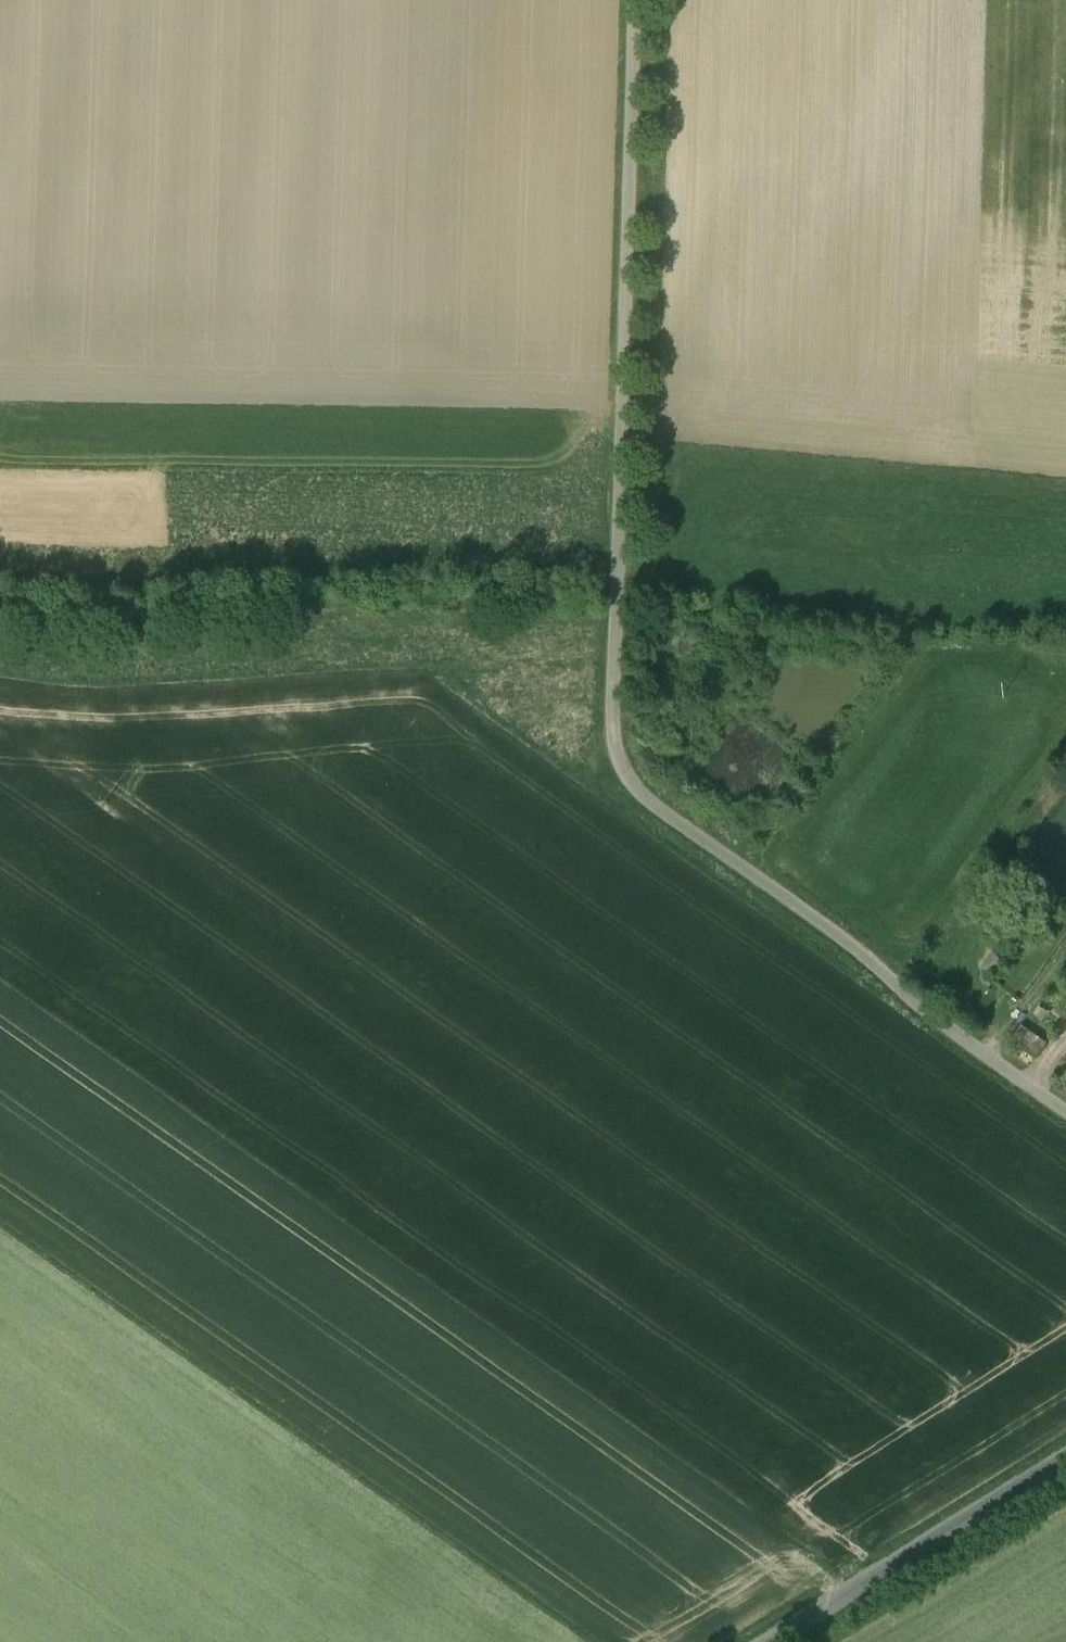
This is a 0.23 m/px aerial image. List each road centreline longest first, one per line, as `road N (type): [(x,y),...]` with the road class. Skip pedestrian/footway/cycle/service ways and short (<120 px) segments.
road 1 (unclassified): [(641,0),(623,772),(656,815),(1065,1104)]
road 2 (unclassified): [(1065,1460),(770,1641)]

